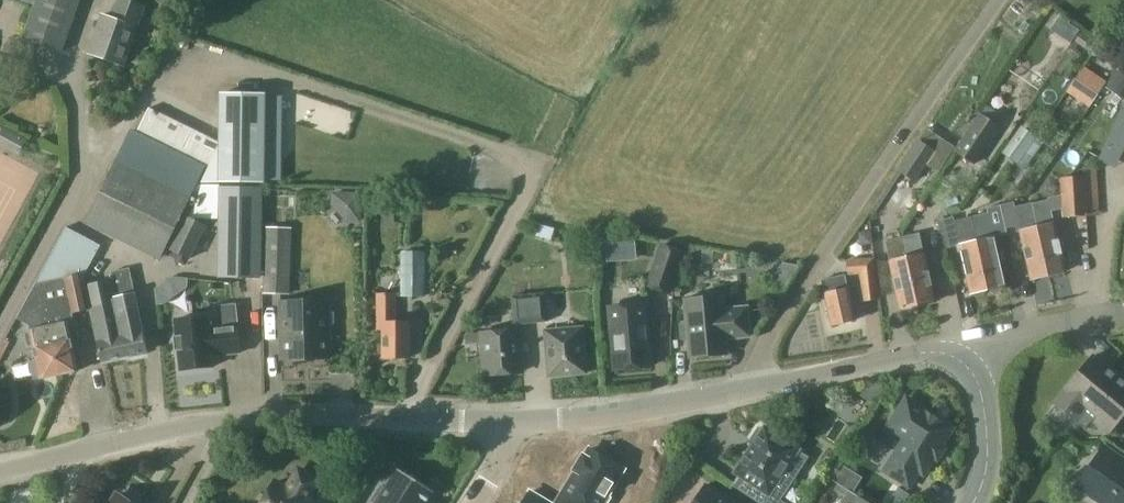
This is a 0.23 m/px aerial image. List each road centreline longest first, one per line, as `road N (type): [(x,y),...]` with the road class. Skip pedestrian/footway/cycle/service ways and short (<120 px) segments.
road 1 (unclassified): [(0,470),(228,420),(320,415),(512,426)]
road 2 (unclassified): [(715,396),(913,353),(960,359)]
road 3 (unclassified): [(512,426),(612,418),(715,396)]
road 4 (residential): [(960,359),(1020,331),(1123,314)]
road 5 (unclassified): [(970,502),(987,448),(985,417),(974,374),(960,359)]
road 6 (residential): [(670,502),(720,432),(715,396)]

